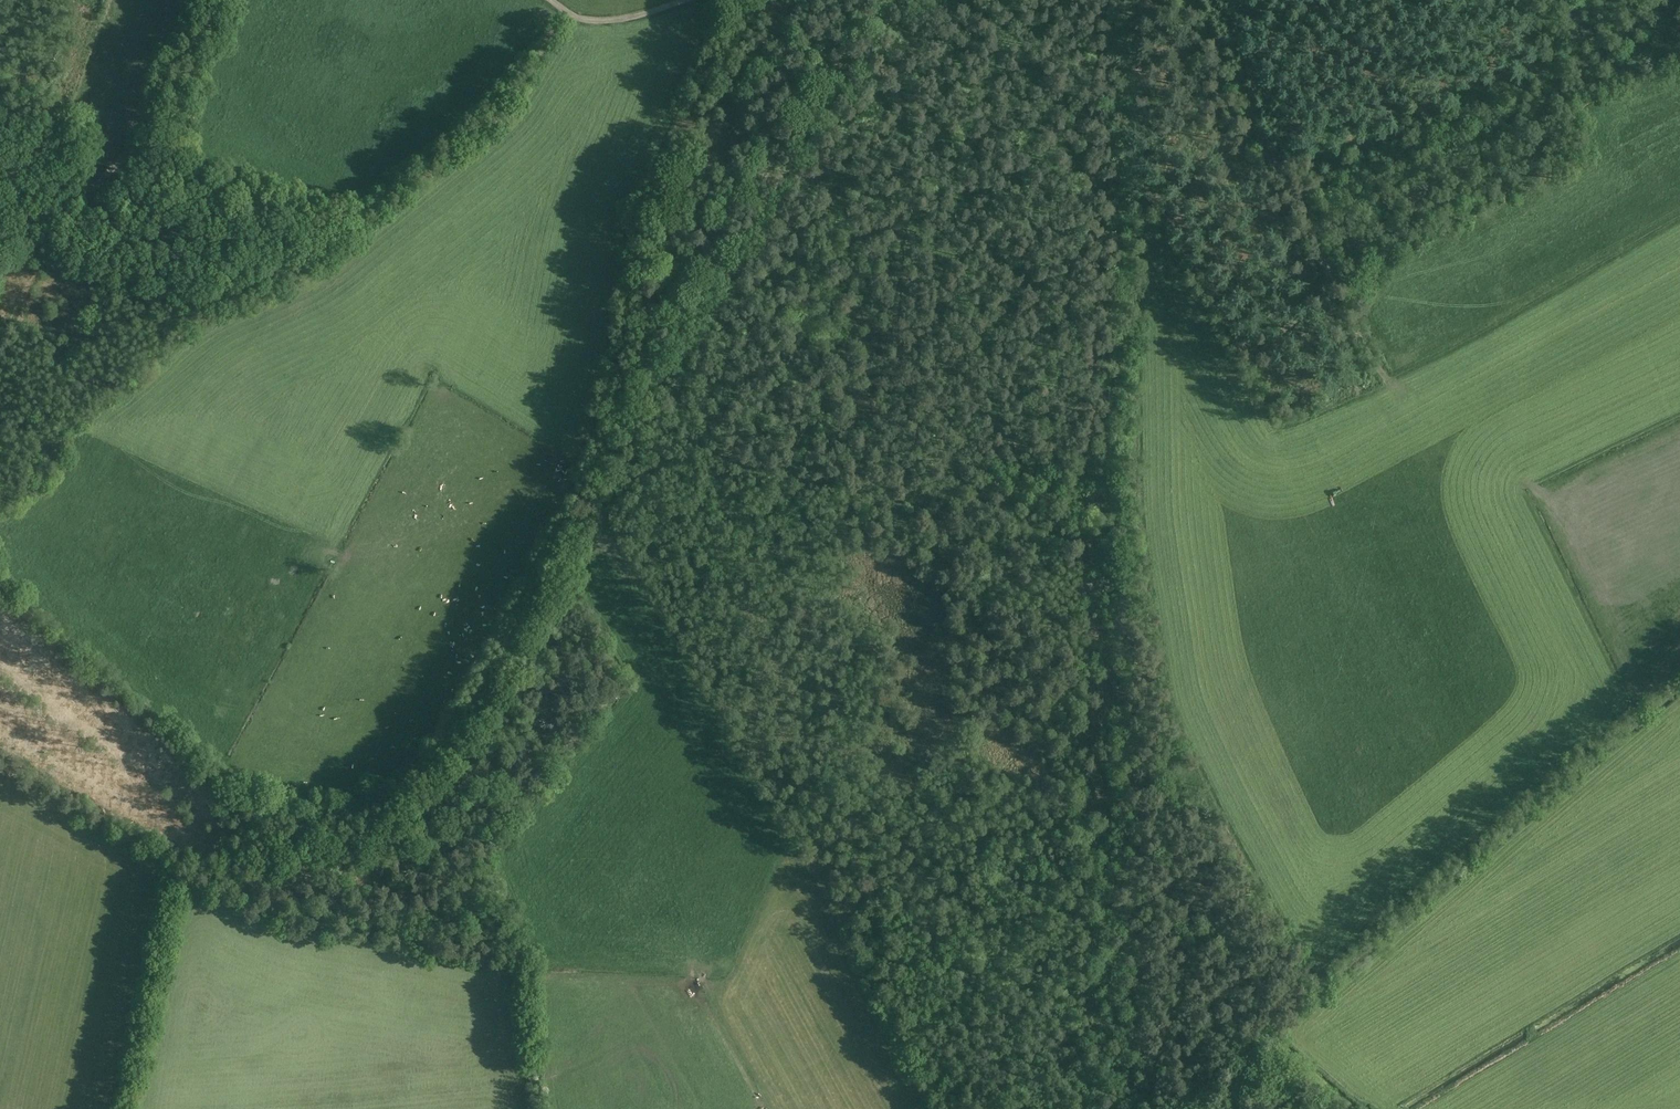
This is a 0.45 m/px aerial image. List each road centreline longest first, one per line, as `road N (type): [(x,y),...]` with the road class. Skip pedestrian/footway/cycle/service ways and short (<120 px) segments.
road 1 (track): [(884,0),(788,144),(696,238),(640,364),(576,470)]
road 2 (track): [(1198,0),(1386,382)]
road 3 (track): [(201,0),(156,71),(137,141),(45,245),(0,232)]
road 4 (track): [(730,0),(746,46),(730,197)]
road 5 (track): [(551,0),(608,20),(678,0)]

